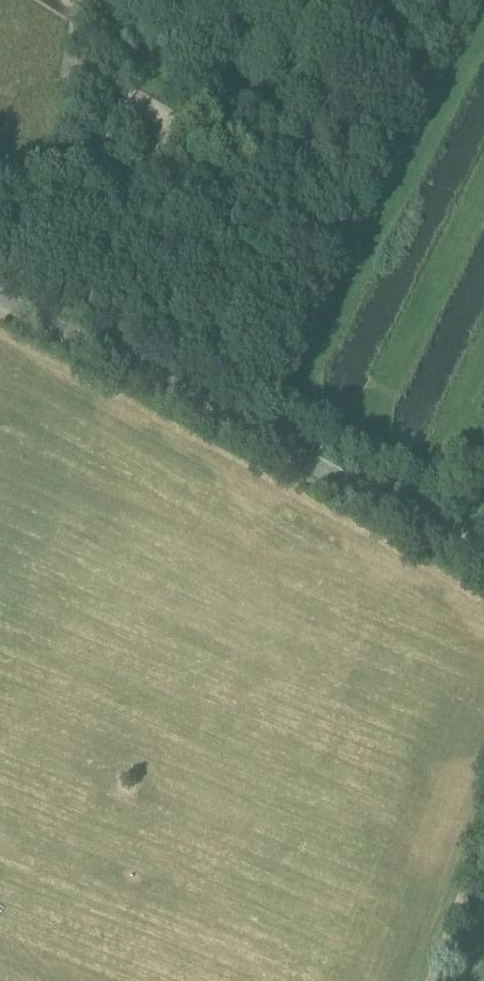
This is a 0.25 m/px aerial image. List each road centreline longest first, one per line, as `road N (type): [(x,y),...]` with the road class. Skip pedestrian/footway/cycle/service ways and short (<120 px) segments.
road 1 (unclassified): [(483,566),(0,296)]

